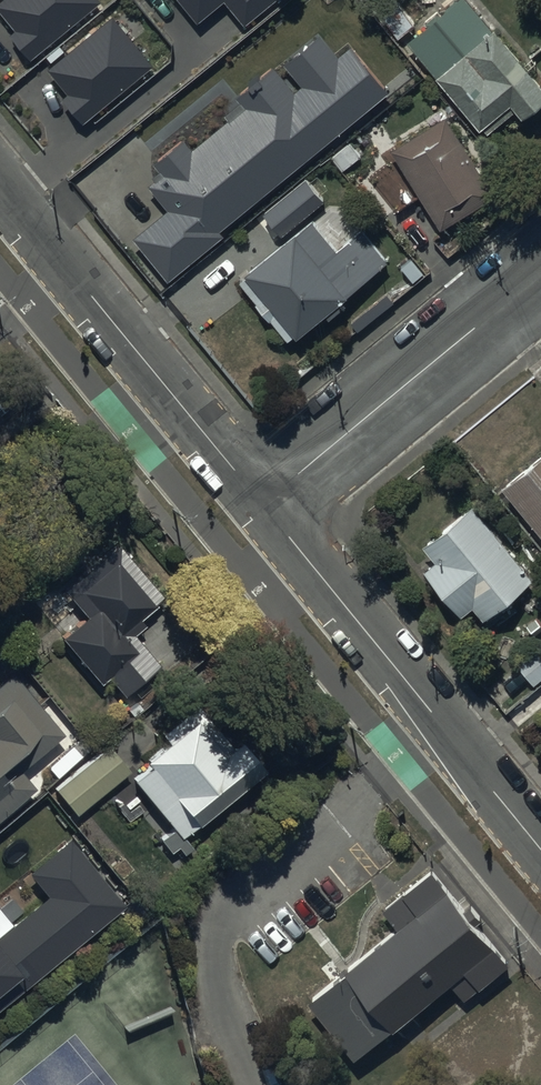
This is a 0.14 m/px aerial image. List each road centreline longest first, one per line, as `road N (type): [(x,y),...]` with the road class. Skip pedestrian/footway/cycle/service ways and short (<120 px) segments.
road 1 (unclassified): [(262,505),(540,848)]
road 2 (unclassified): [(540,275),(262,505)]
road 3 (unclassified): [(0,185),(173,396)]
road 4 (residential): [(0,542),(173,396)]
road 5 (unclassified): [(173,396),(262,505)]

